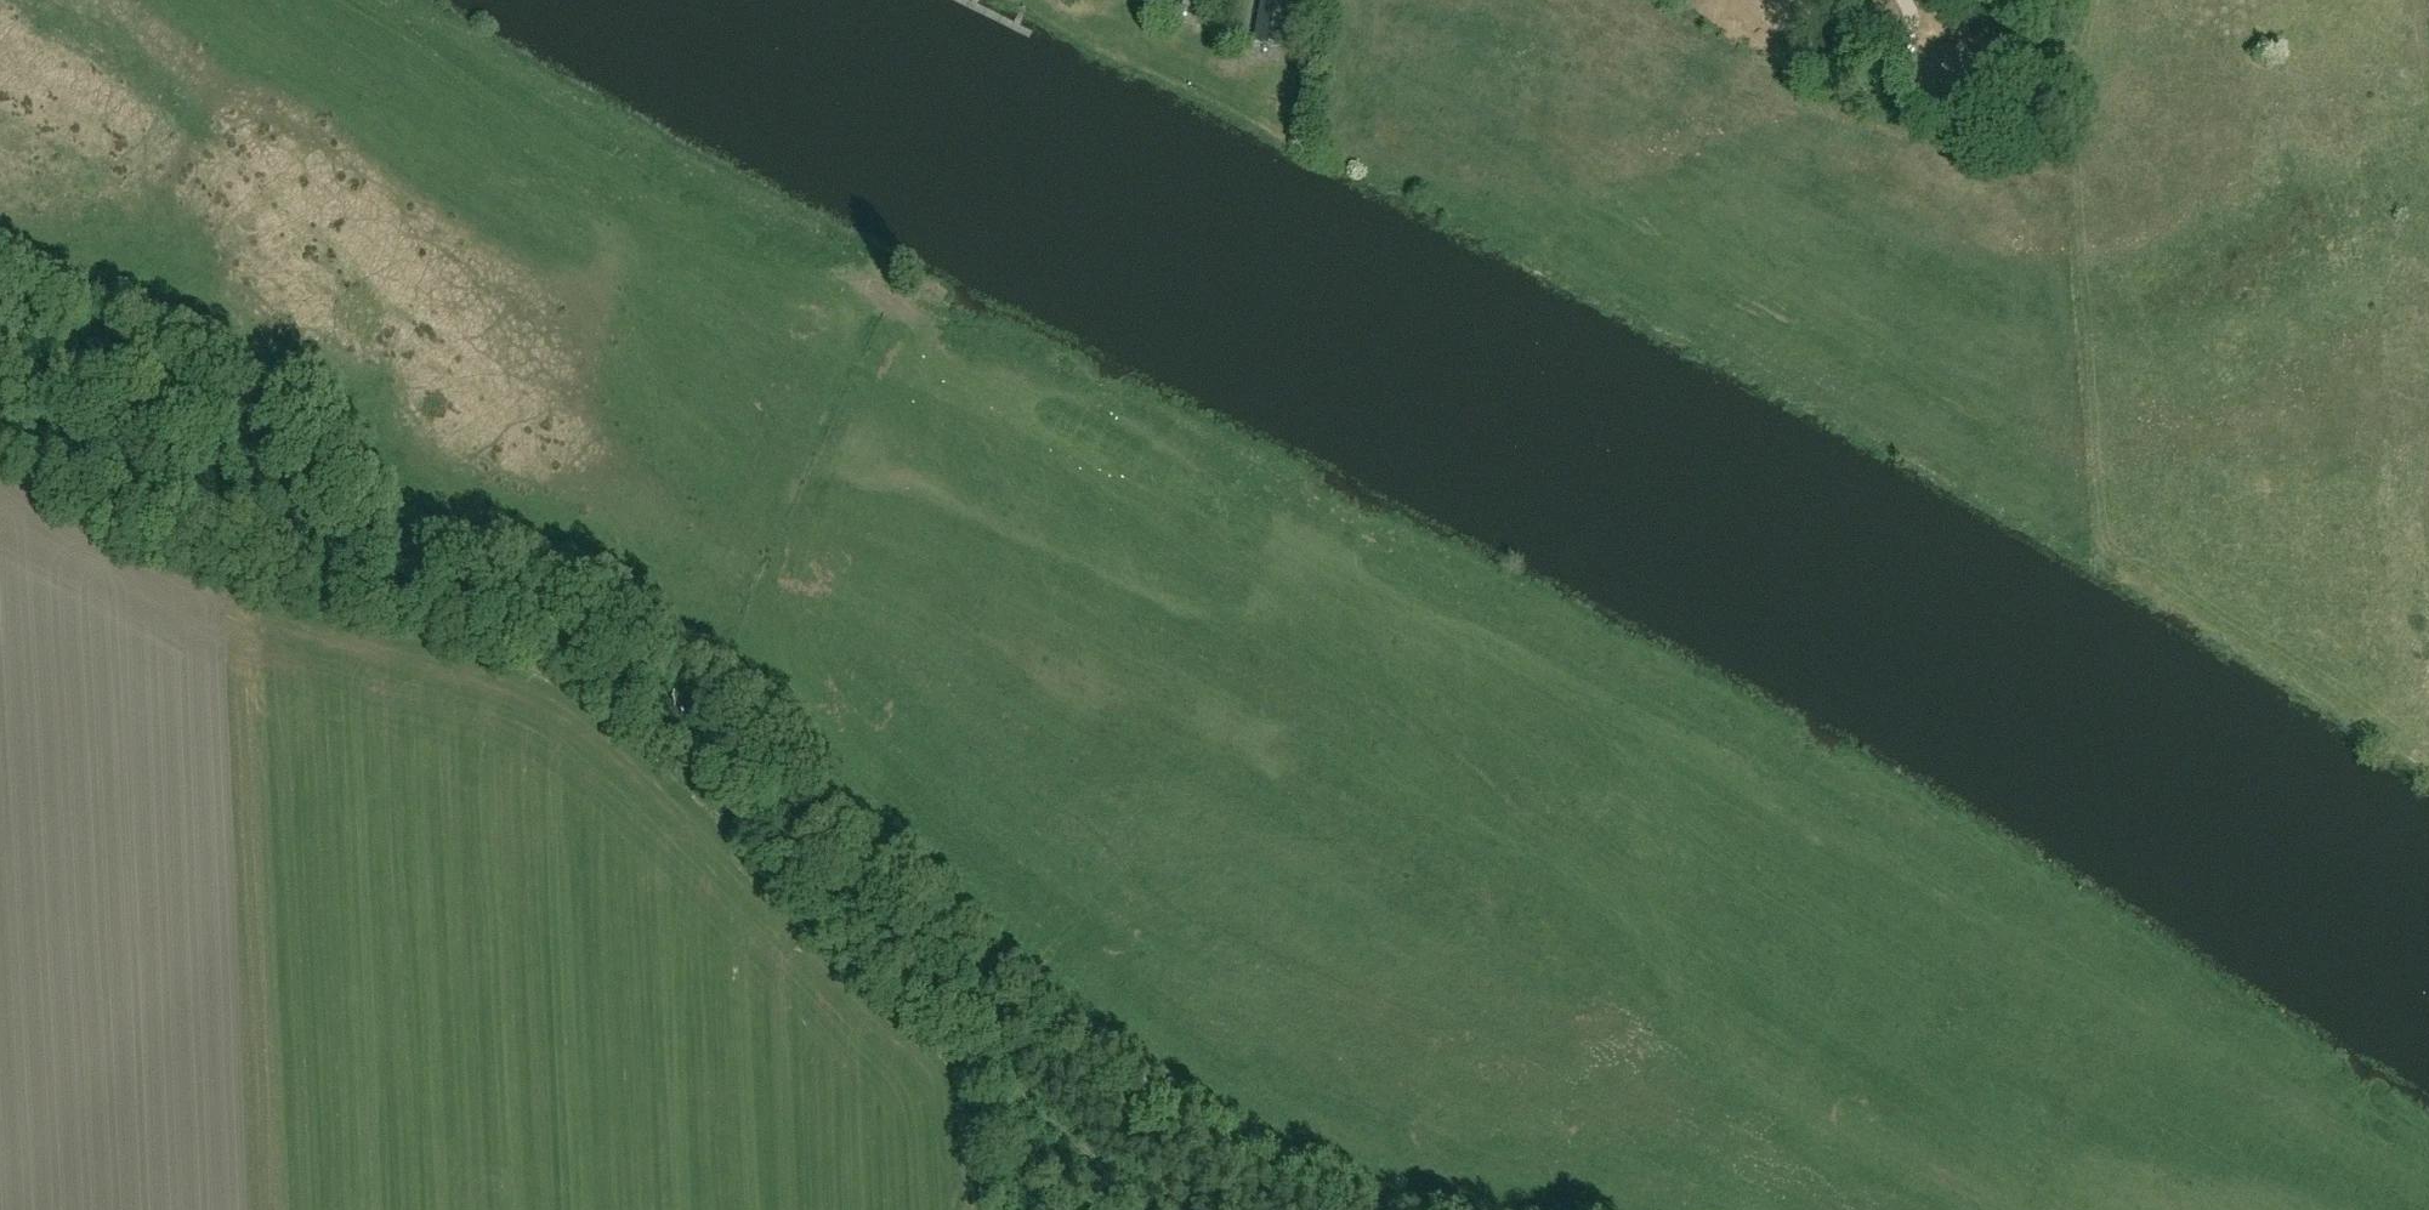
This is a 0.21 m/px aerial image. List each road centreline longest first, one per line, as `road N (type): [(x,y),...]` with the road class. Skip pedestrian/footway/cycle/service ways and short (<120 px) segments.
road 1 (track): [(0,464),(245,594),(377,626),(564,691),(651,758),(972,1079)]
road 2 (track): [(1019,997),(989,1031),(972,1079),(980,1209)]
road 3 (track): [(245,594),(283,436)]

